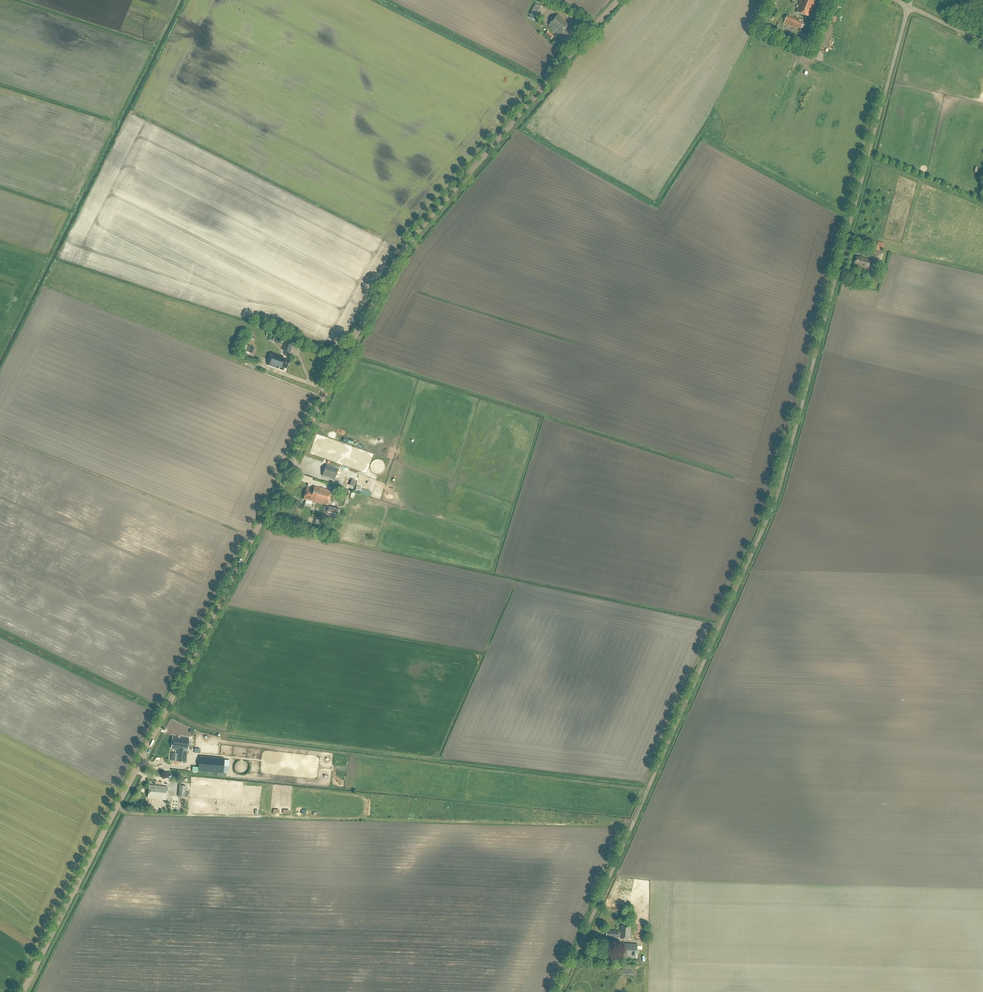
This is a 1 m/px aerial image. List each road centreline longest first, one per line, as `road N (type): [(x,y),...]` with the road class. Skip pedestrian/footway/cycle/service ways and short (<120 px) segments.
road 1 (tertiary): [(22,991),(394,264),(618,0)]
road 2 (unclassified): [(558,991),(773,505),(907,6)]

